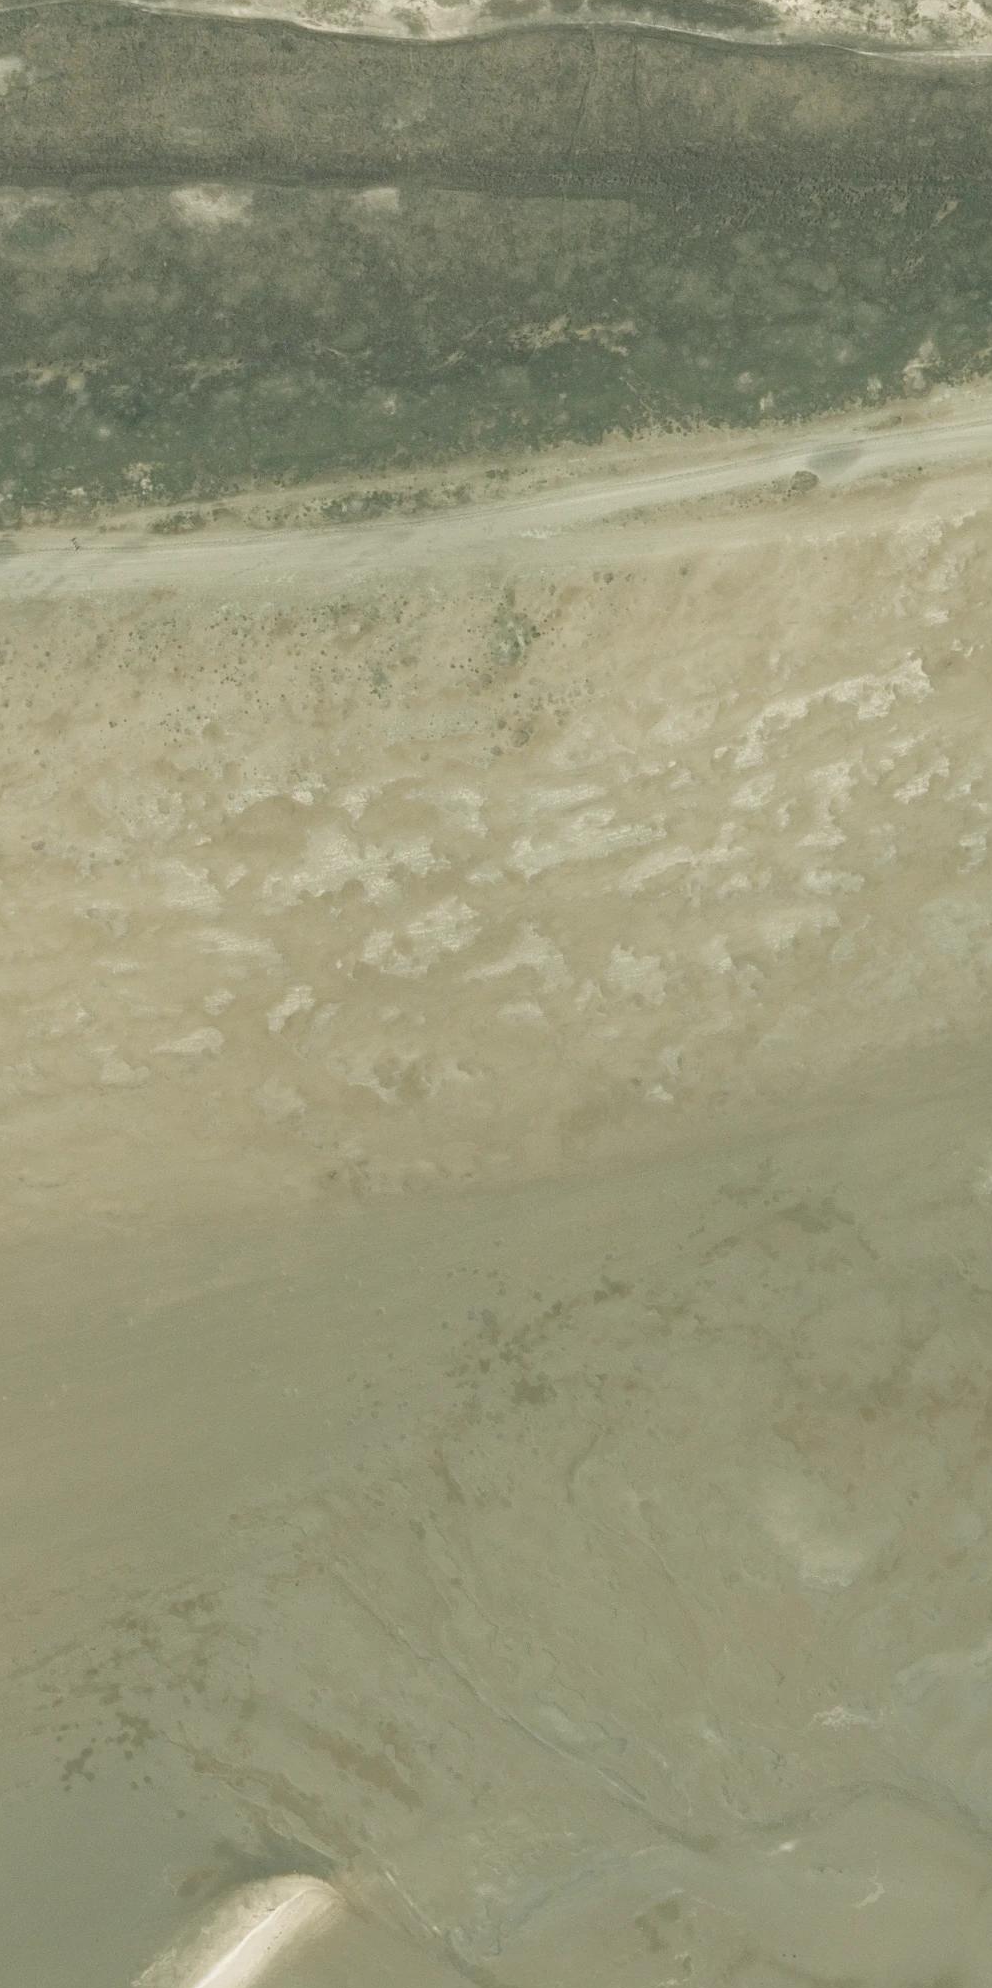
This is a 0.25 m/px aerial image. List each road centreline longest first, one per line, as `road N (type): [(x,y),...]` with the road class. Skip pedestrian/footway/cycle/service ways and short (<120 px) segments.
road 1 (track): [(991,435),(639,495),(0,551)]

